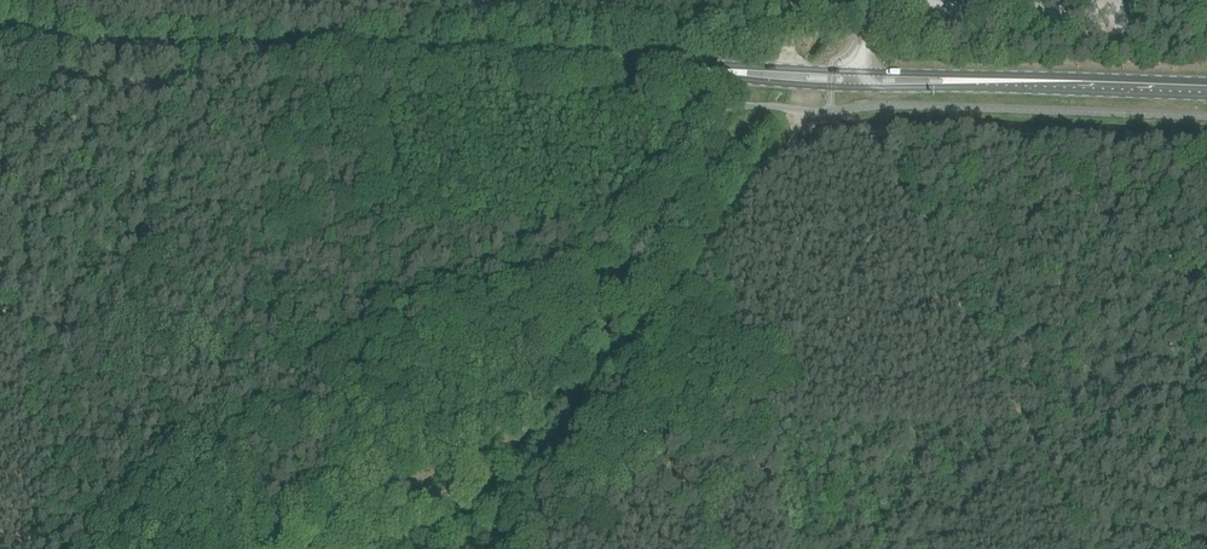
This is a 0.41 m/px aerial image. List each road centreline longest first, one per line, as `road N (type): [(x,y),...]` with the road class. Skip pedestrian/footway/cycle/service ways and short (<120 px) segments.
road 1 (secondary): [(0,41),(690,68)]
road 2 (track): [(531,369),(0,316)]
road 3 (track): [(788,139),(510,506),(509,526)]
road 4 (secondary): [(859,88),(1206,96)]
road 5 (secondary): [(1206,81),(860,69)]
road 6 (track): [(736,106),(531,369)]
road 7 (track): [(875,138),(1206,150)]
road 8 (track): [(531,369),(464,466),(274,548)]
road 9 (secondary): [(860,69),(702,62),(690,68)]
road 10 (secondary): [(690,68),(859,88)]

